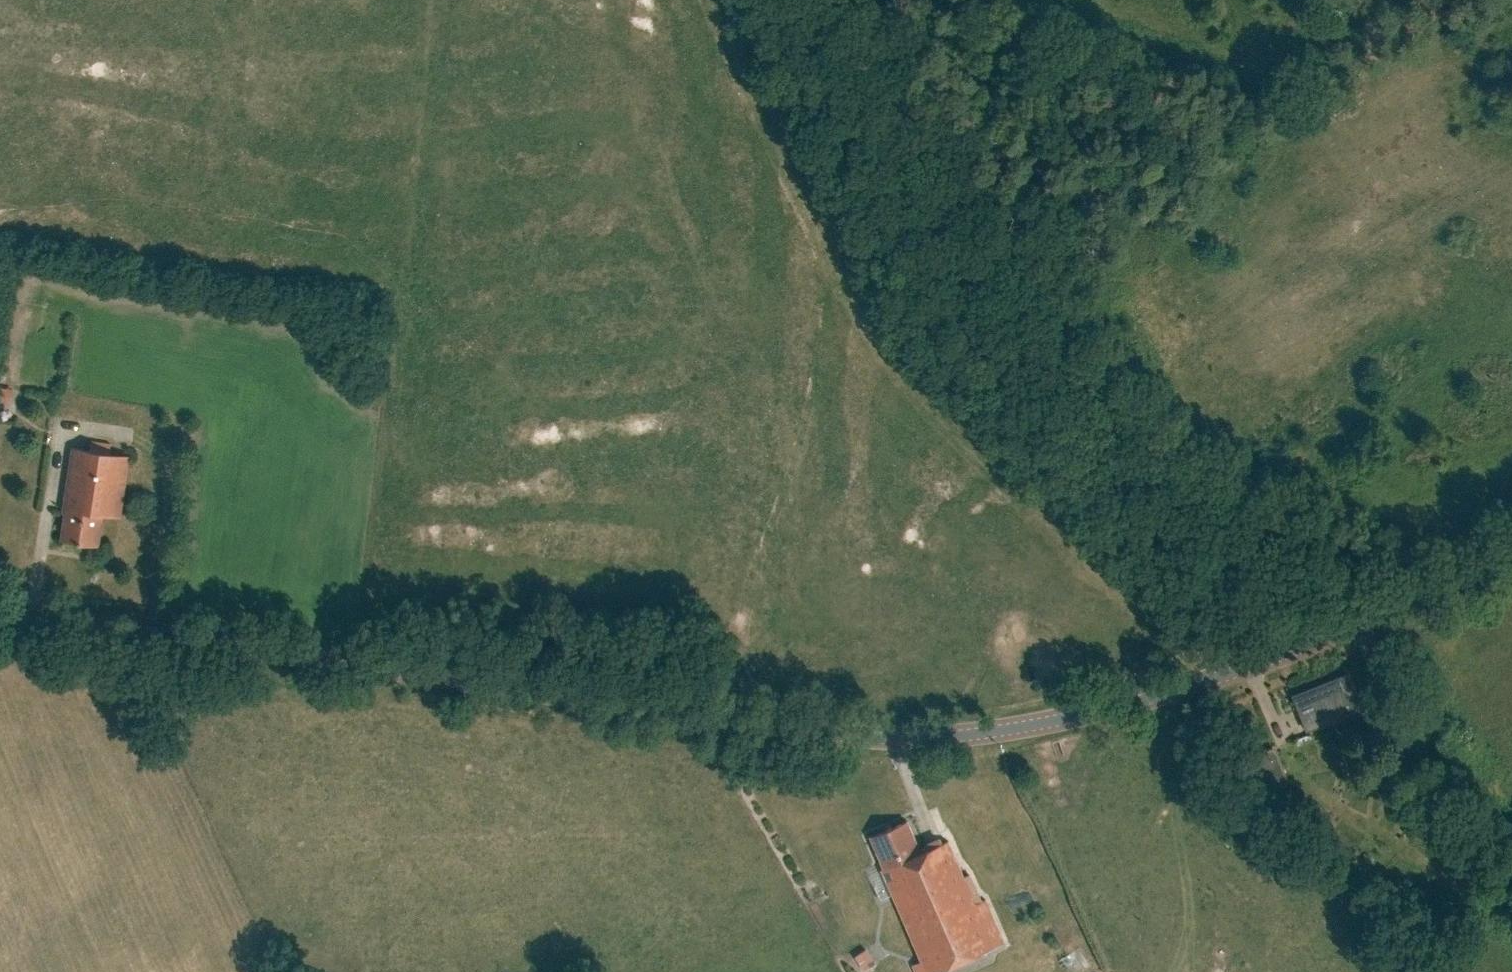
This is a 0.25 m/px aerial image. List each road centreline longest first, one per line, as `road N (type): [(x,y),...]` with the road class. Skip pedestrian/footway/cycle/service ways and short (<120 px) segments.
road 1 (secondary): [(0,610),(812,732),(947,738),(1033,726),(1166,692),(1511,557)]

